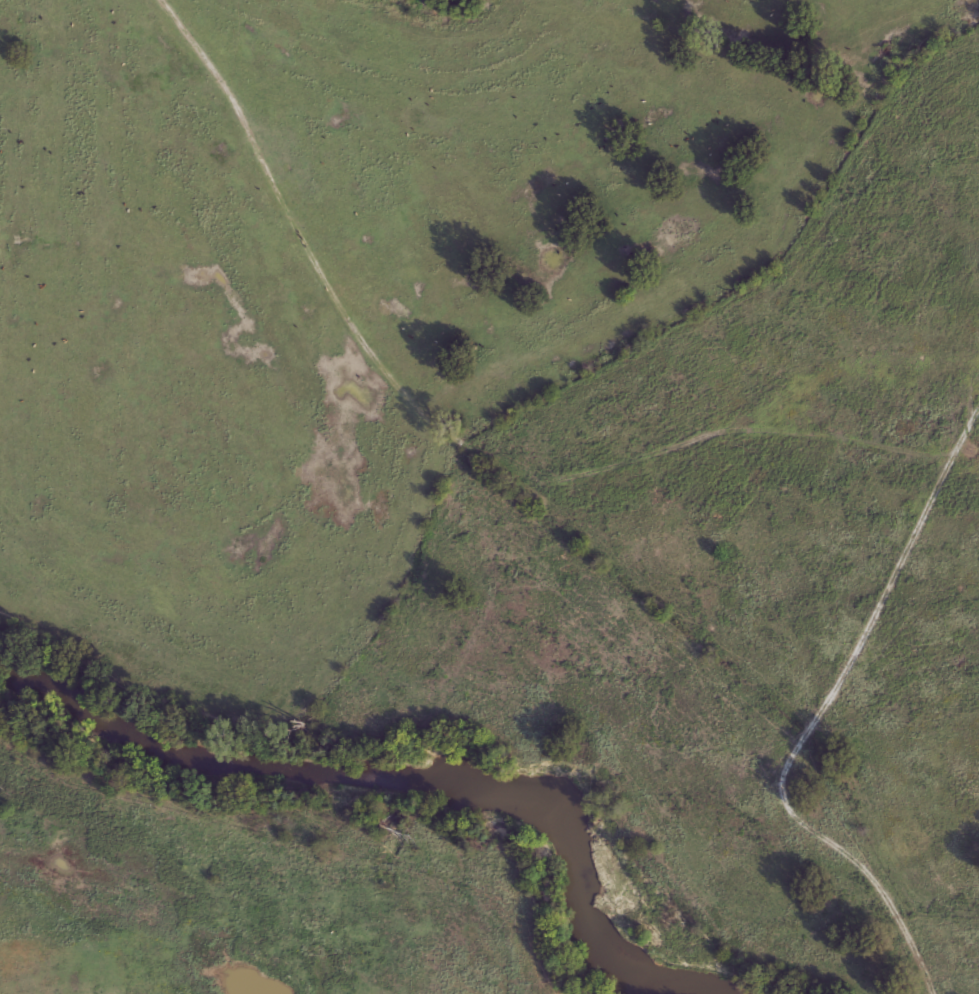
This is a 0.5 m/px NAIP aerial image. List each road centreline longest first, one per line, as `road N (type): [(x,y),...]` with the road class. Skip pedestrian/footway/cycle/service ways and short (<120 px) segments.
road 1 (track): [(533,510),(457,459),(360,347),(139,0)]
road 2 (track): [(533,510),(914,418),(978,410)]

